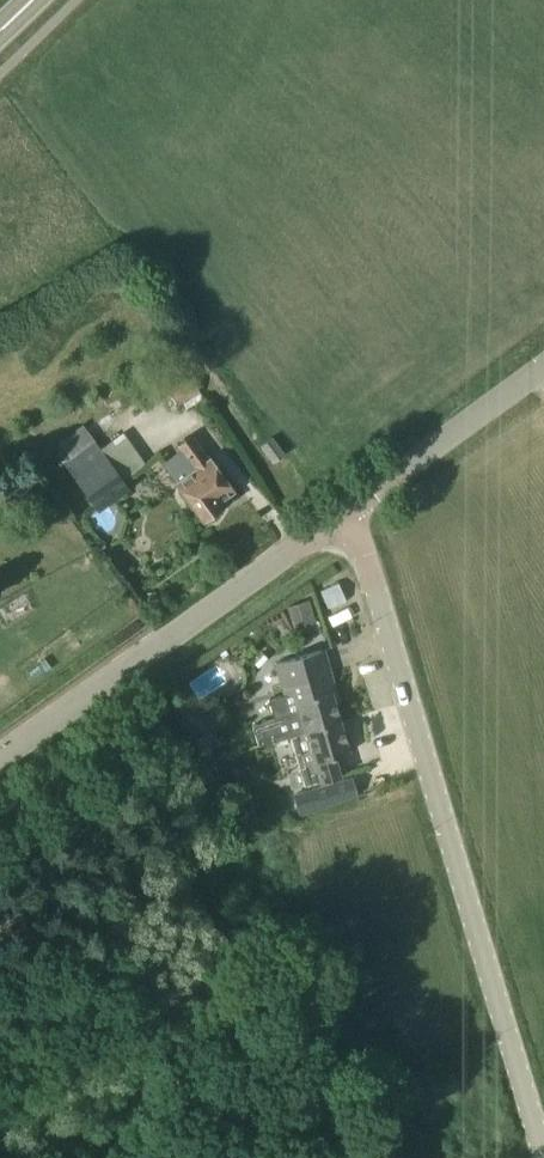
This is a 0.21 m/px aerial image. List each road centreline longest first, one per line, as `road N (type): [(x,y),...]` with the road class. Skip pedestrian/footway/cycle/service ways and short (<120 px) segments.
road 1 (residential): [(543,1144),(364,502)]
road 2 (residential): [(0,756),(364,502)]
road 3 (residential): [(364,502),(543,370)]

